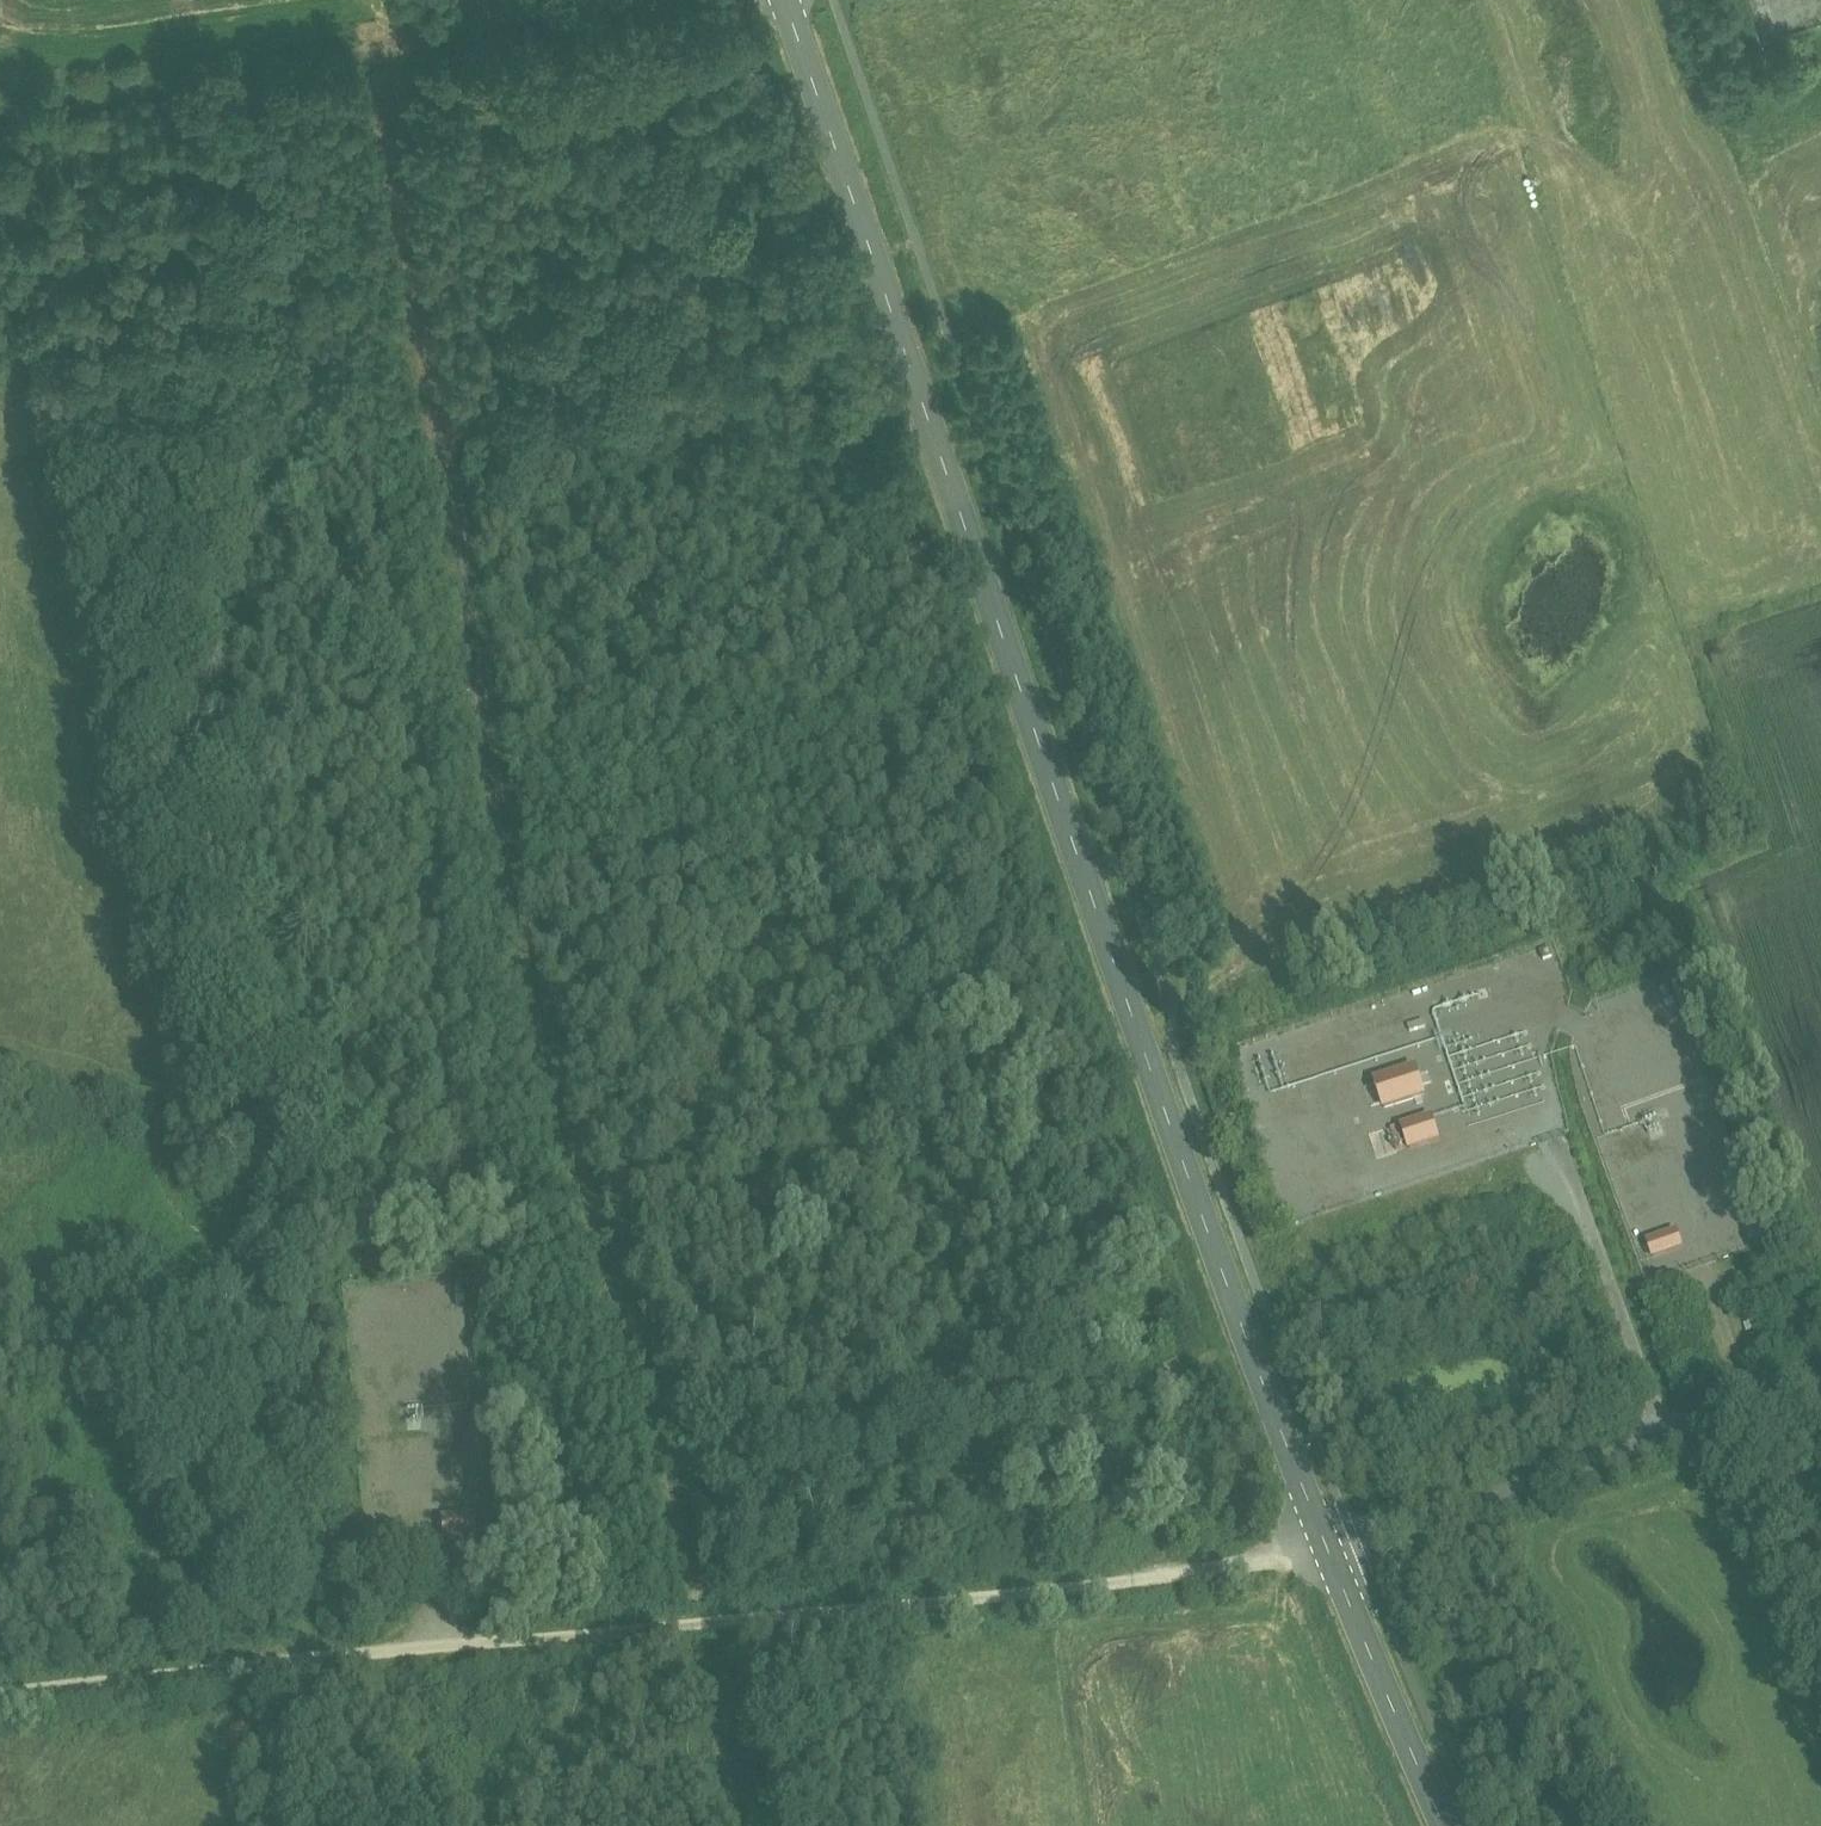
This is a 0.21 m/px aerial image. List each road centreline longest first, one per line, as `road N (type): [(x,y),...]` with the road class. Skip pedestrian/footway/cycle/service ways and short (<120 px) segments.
road 1 (tertiary): [(772,0),(925,403),(1329,1555)]
road 2 (unclassified): [(1820,1386),(1329,1555)]
road 3 (tertiary): [(1329,1555),(1454,1825)]

